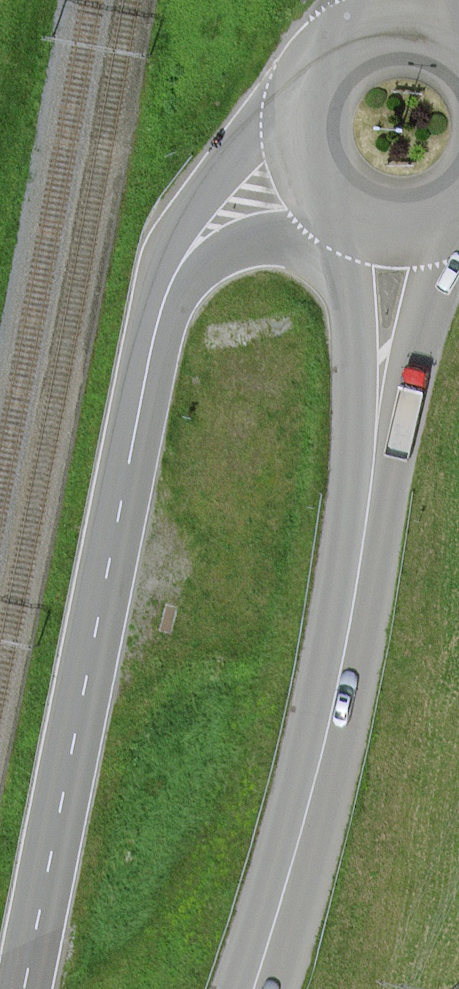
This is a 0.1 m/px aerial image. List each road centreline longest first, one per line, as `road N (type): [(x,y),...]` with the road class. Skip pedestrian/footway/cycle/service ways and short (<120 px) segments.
road 1 (unclassified): [(164,301),(19,988)]
road 2 (tertiary): [(255,988),(300,846),(347,647),(377,425)]
road 3 (unclassified): [(300,82),(192,218),(164,301)]
road 4 (tertiary): [(377,425),(399,344),(458,229)]
road 5 (tertiary): [(338,219),(366,332),(377,425)]
road 6 (unclassified): [(164,301),(222,240),(331,213)]
road 7 (tertiary): [(300,82),(291,113),(295,160),(331,213)]
road 8 (tertiary): [(338,219),(394,239),(458,224)]

